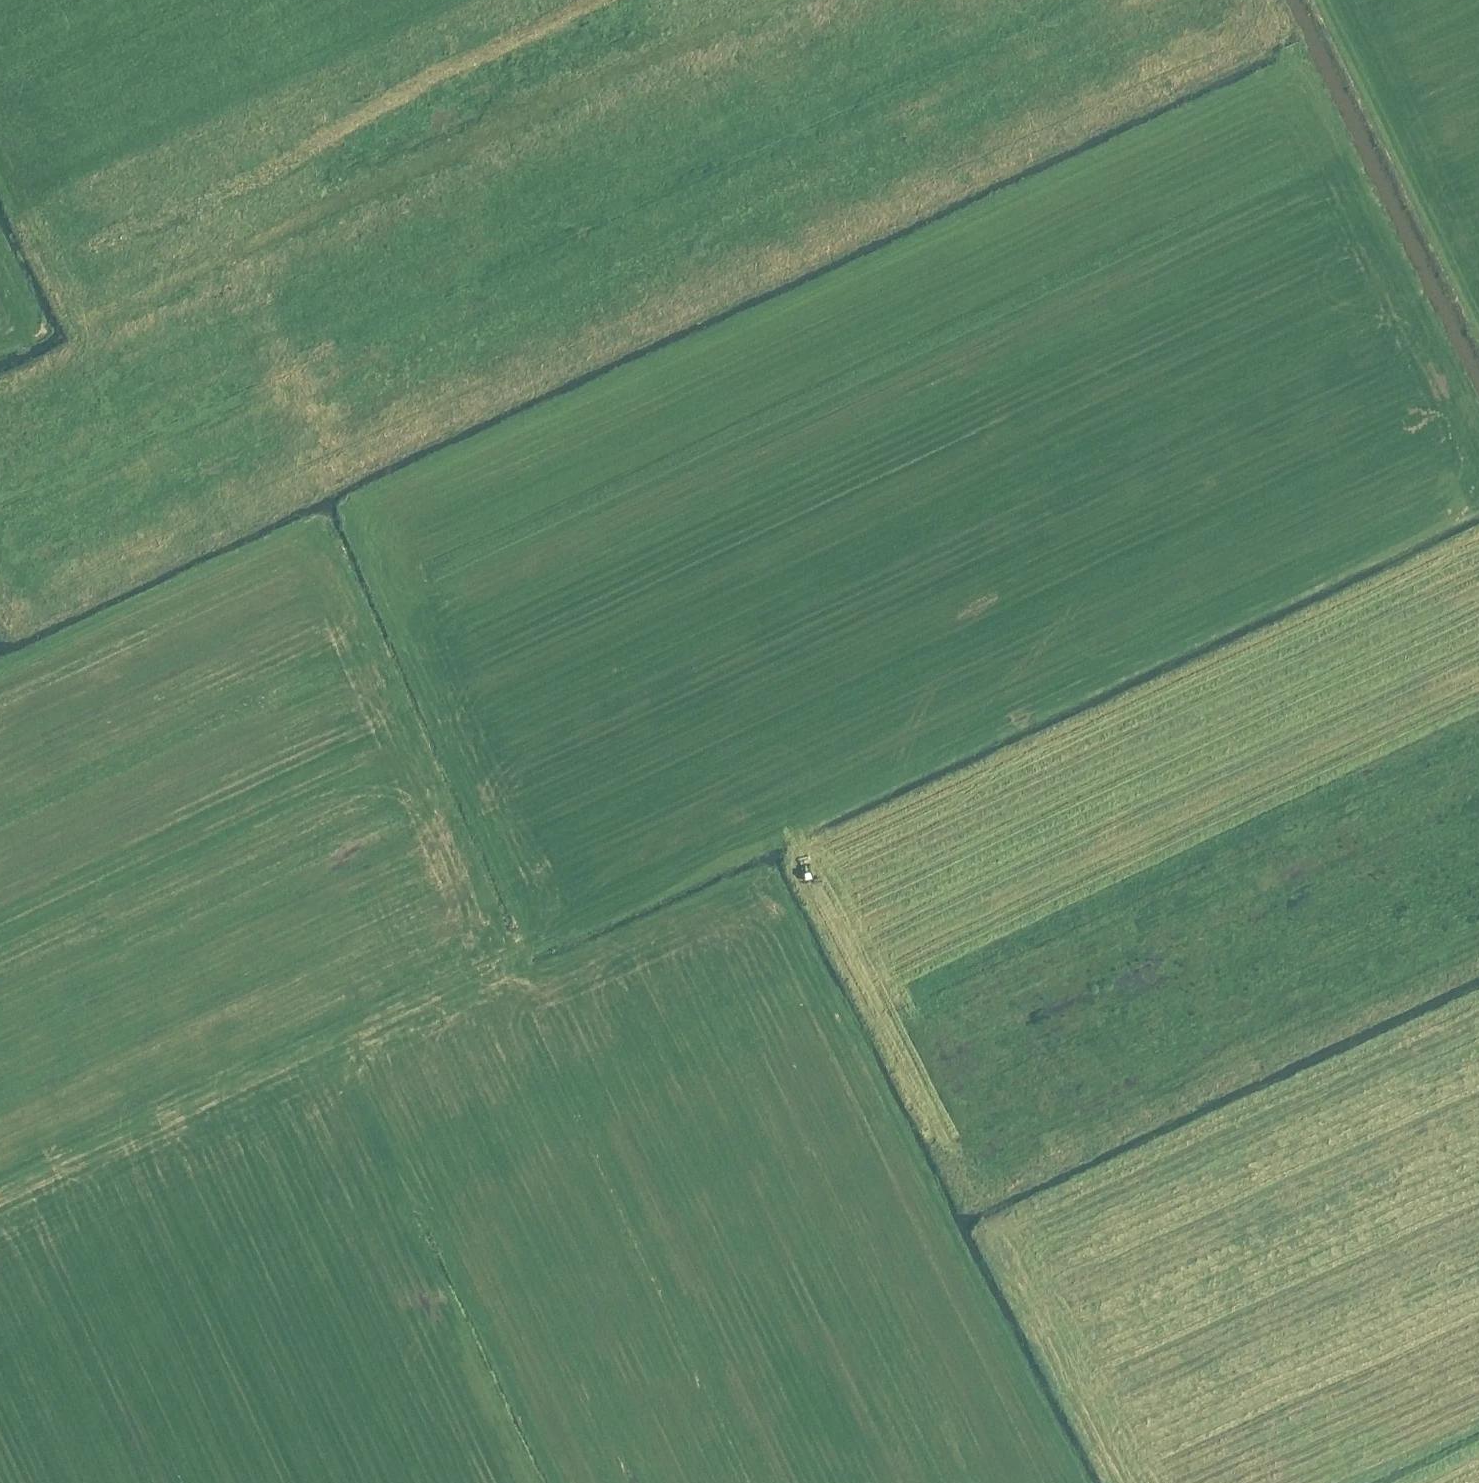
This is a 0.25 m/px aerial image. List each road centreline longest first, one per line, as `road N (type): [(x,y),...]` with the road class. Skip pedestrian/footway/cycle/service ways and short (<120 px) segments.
road 1 (track): [(498,955),(0,1186)]

